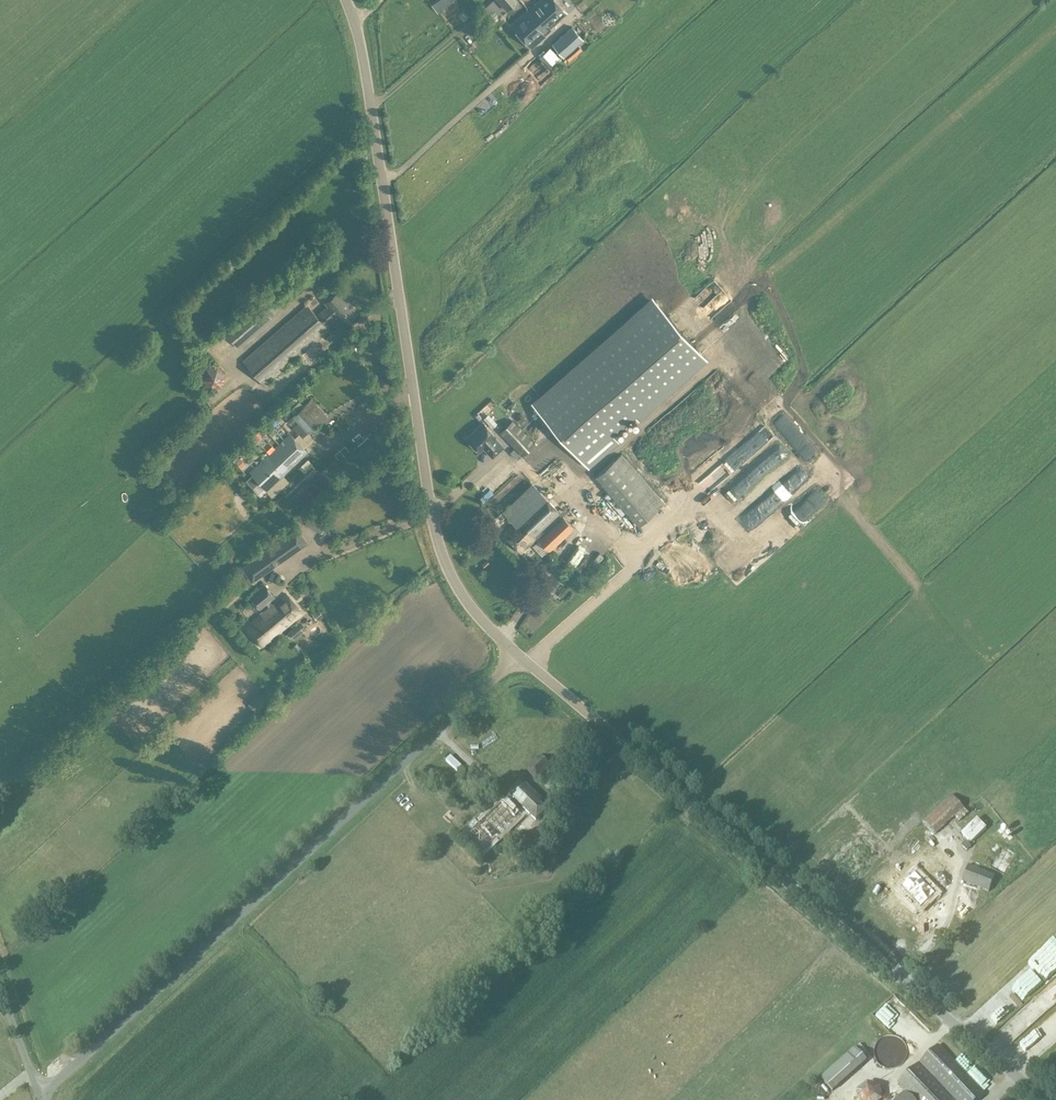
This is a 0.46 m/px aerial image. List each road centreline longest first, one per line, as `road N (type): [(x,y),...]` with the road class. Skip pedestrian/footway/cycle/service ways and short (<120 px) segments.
road 1 (tertiary): [(517,655),(458,587),(433,521),(346,0)]
road 2 (tertiary): [(1043,1099),(517,655)]
road 3 (unclassified): [(42,1099),(517,655)]
road 4 (unclassified): [(42,1099),(0,985)]

